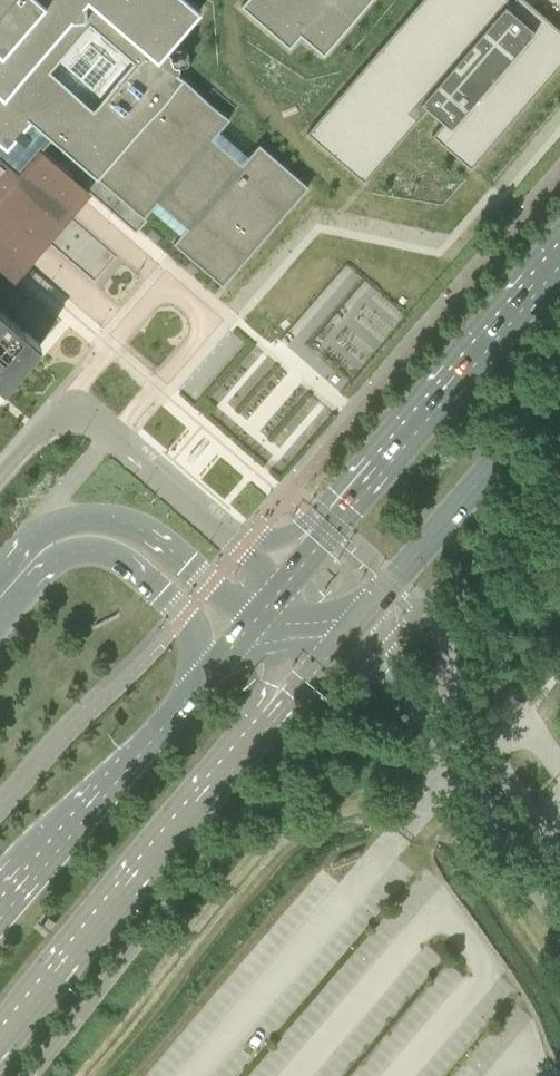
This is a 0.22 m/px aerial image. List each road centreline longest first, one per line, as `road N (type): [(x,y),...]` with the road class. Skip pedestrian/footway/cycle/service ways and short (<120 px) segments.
road 1 (secondary): [(559,271),(285,585)]
road 2 (secondary): [(0,1049),(258,733)]
road 3 (secondary): [(255,621),(0,906)]
road 4 (residential): [(167,288),(49,187),(10,231),(129,332)]
road 5 (unclassified): [(559,920),(383,651),(355,628)]
road 6 (secondary): [(355,628),(559,390)]
road 7 (residential): [(113,438),(210,325),(167,288)]
road 8 (secondary): [(258,733),(355,628)]

